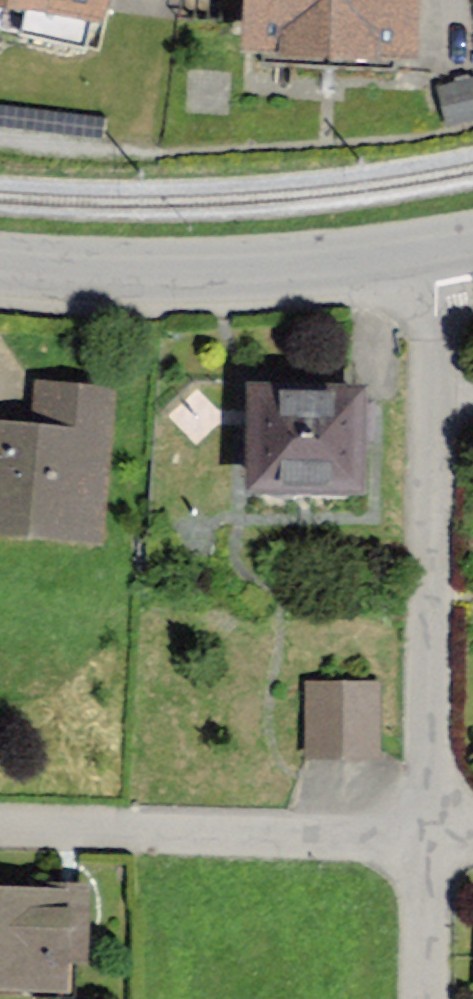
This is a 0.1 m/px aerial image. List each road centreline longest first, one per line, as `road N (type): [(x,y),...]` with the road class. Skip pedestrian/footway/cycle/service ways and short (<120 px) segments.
road 1 (residential): [(440,246),(431,840)]
road 2 (tertiary): [(440,246),(267,268),(0,258)]
road 3 (residential): [(431,840),(0,815)]
road 4 (residential): [(431,840),(428,998)]

